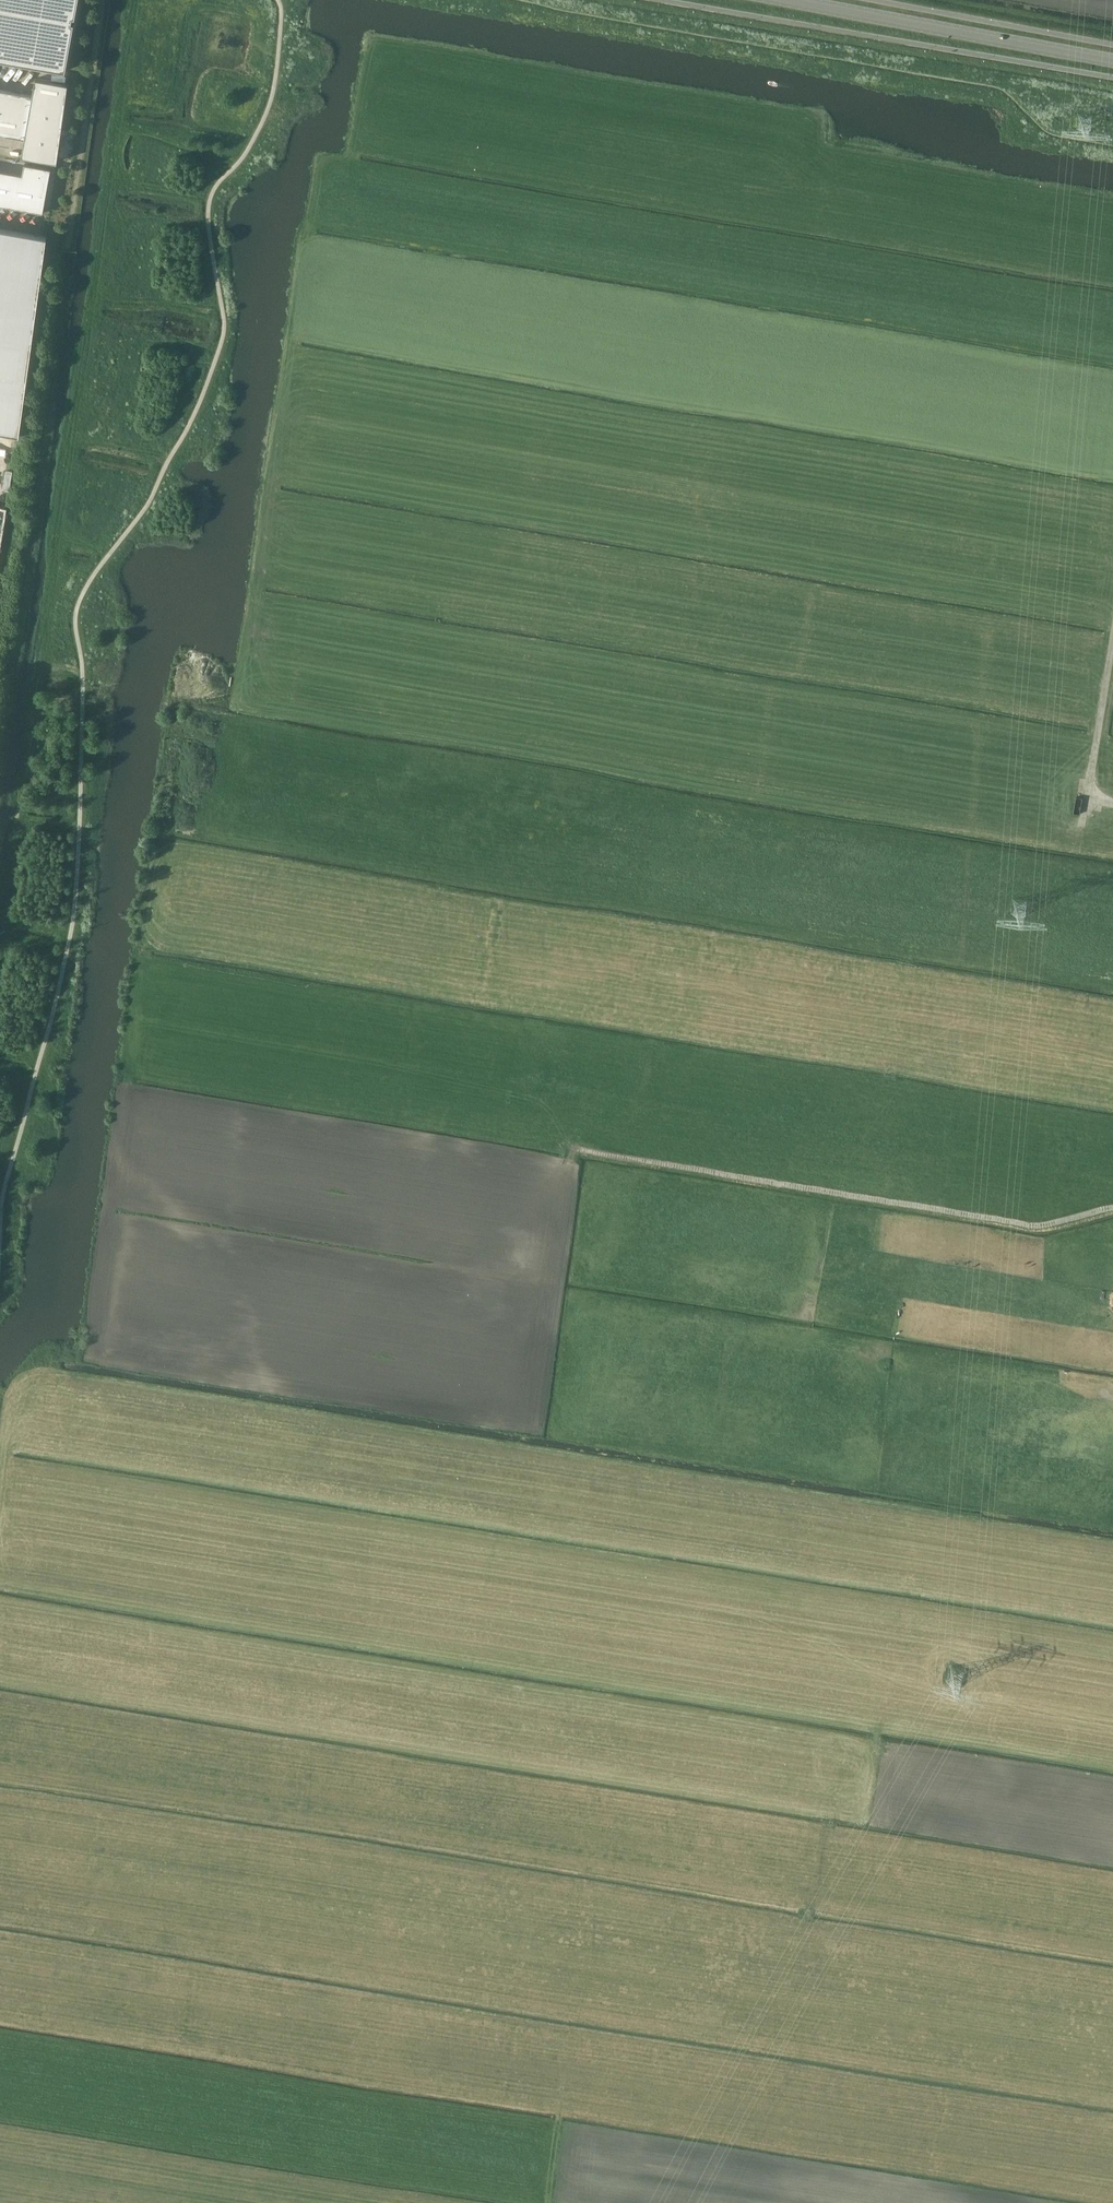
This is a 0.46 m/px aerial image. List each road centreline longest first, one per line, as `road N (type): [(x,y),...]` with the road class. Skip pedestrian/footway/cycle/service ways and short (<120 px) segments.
road 1 (secondary): [(1112,61),(785,0)]
road 2 (track): [(1112,638),(1086,799),(1112,804)]

